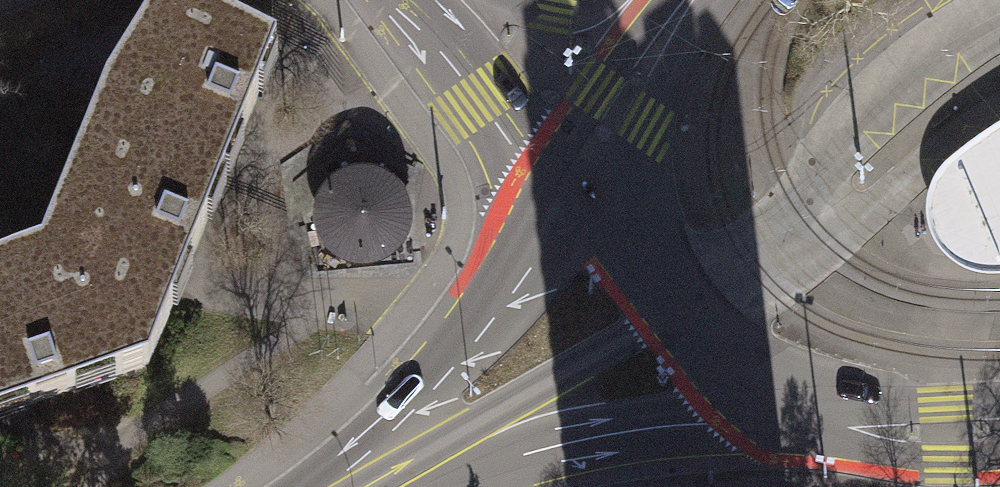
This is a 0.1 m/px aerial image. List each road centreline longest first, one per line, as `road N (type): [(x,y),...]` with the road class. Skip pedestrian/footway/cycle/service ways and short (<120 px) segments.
road 1 (secondary): [(370,486),(705,419),(808,421)]
road 2 (secondary): [(580,183),(364,486)]
road 3 (secondary): [(580,183),(668,307),(808,421)]
road 4 (tertiary): [(433,0),(490,92),(529,141),(580,183)]
road 5 (secondary): [(686,0),(580,183)]
road 6 (secondary): [(808,421),(999,429)]

